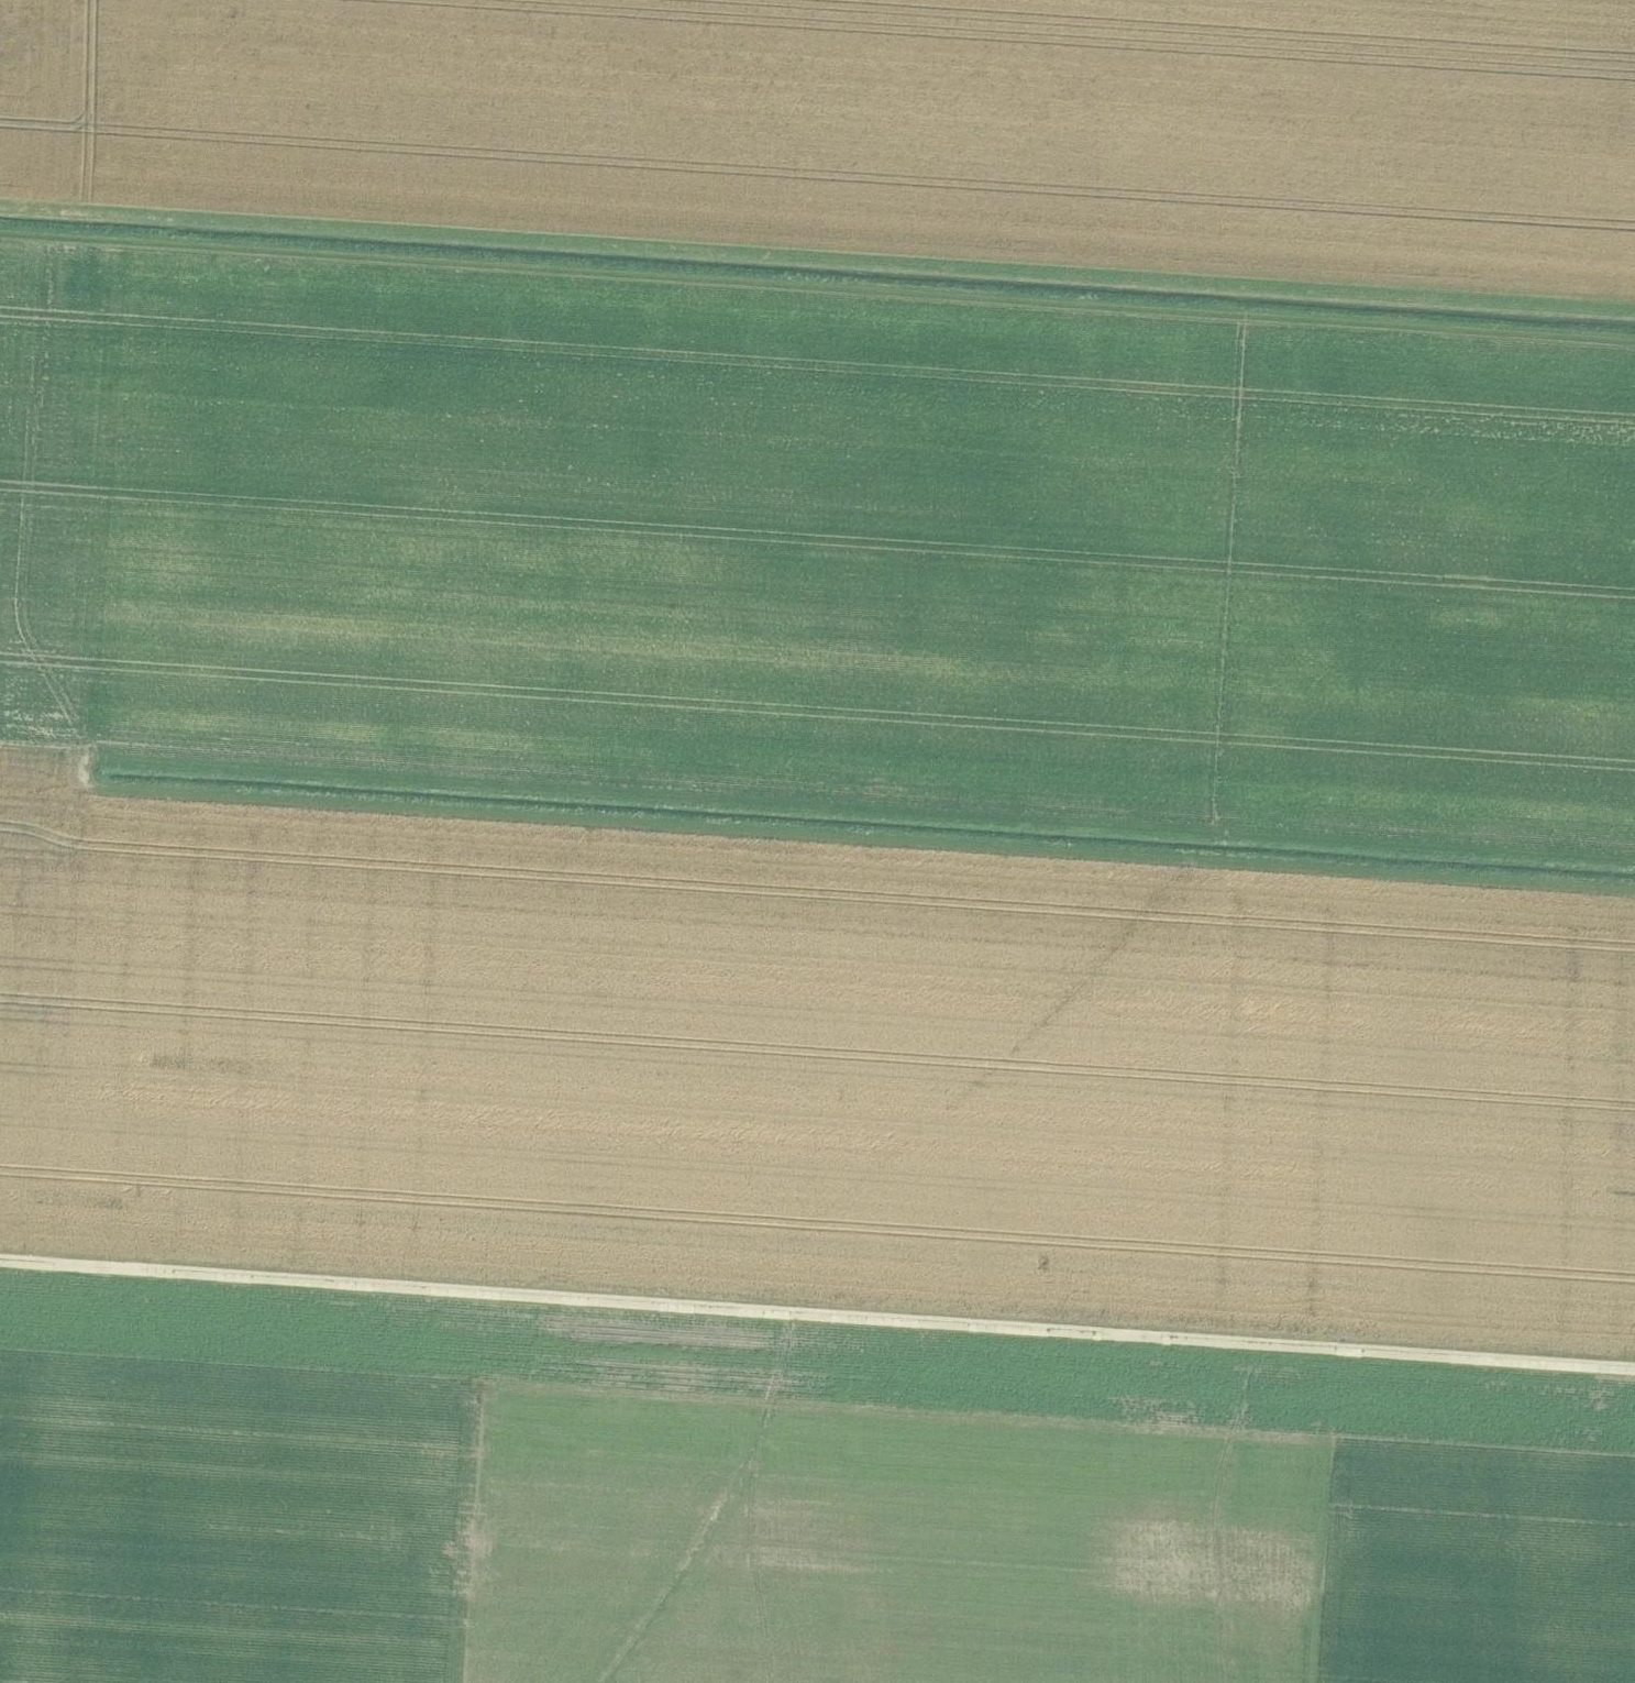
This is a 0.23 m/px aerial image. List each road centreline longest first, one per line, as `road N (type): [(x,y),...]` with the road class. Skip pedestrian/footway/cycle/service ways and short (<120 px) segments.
road 1 (track): [(1634,1367),(0,1264)]

